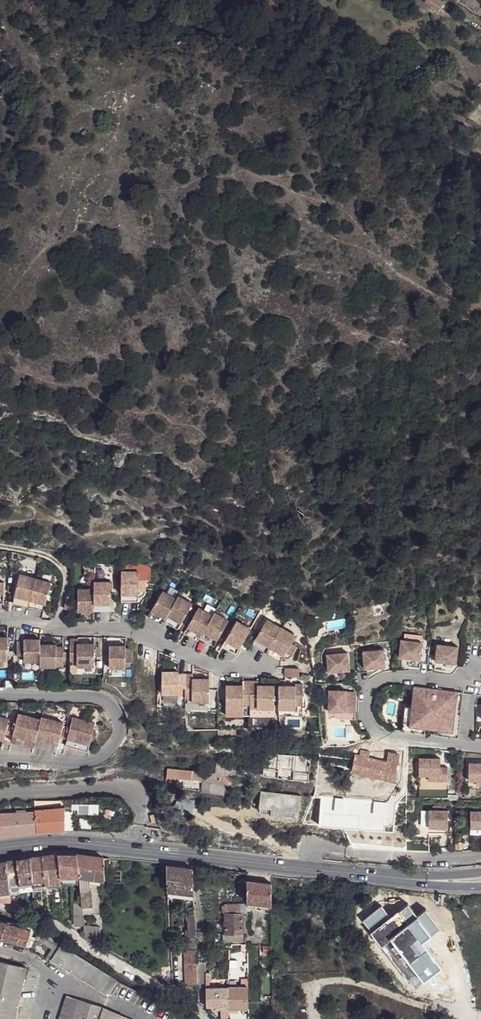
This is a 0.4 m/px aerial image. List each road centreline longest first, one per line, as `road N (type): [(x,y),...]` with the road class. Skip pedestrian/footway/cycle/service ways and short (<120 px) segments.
road 1 (secondary): [(0,847),(99,843),(396,878)]
road 2 (track): [(312,1018),(312,991),(322,981),(432,1008)]
road 3 (track): [(54,628),(61,565),(0,544)]

